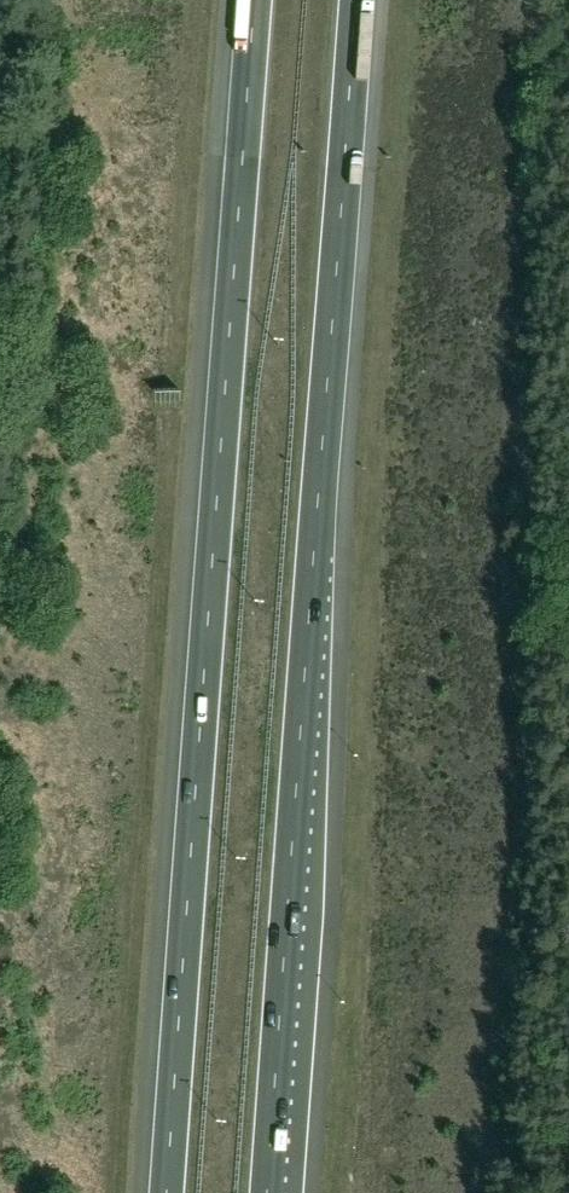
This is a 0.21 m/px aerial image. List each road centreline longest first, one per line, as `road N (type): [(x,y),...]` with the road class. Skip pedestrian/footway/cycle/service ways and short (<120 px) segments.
road 1 (motorway): [(269,1192),(352,0)]
road 2 (motorway): [(250,0),(169,1192)]

